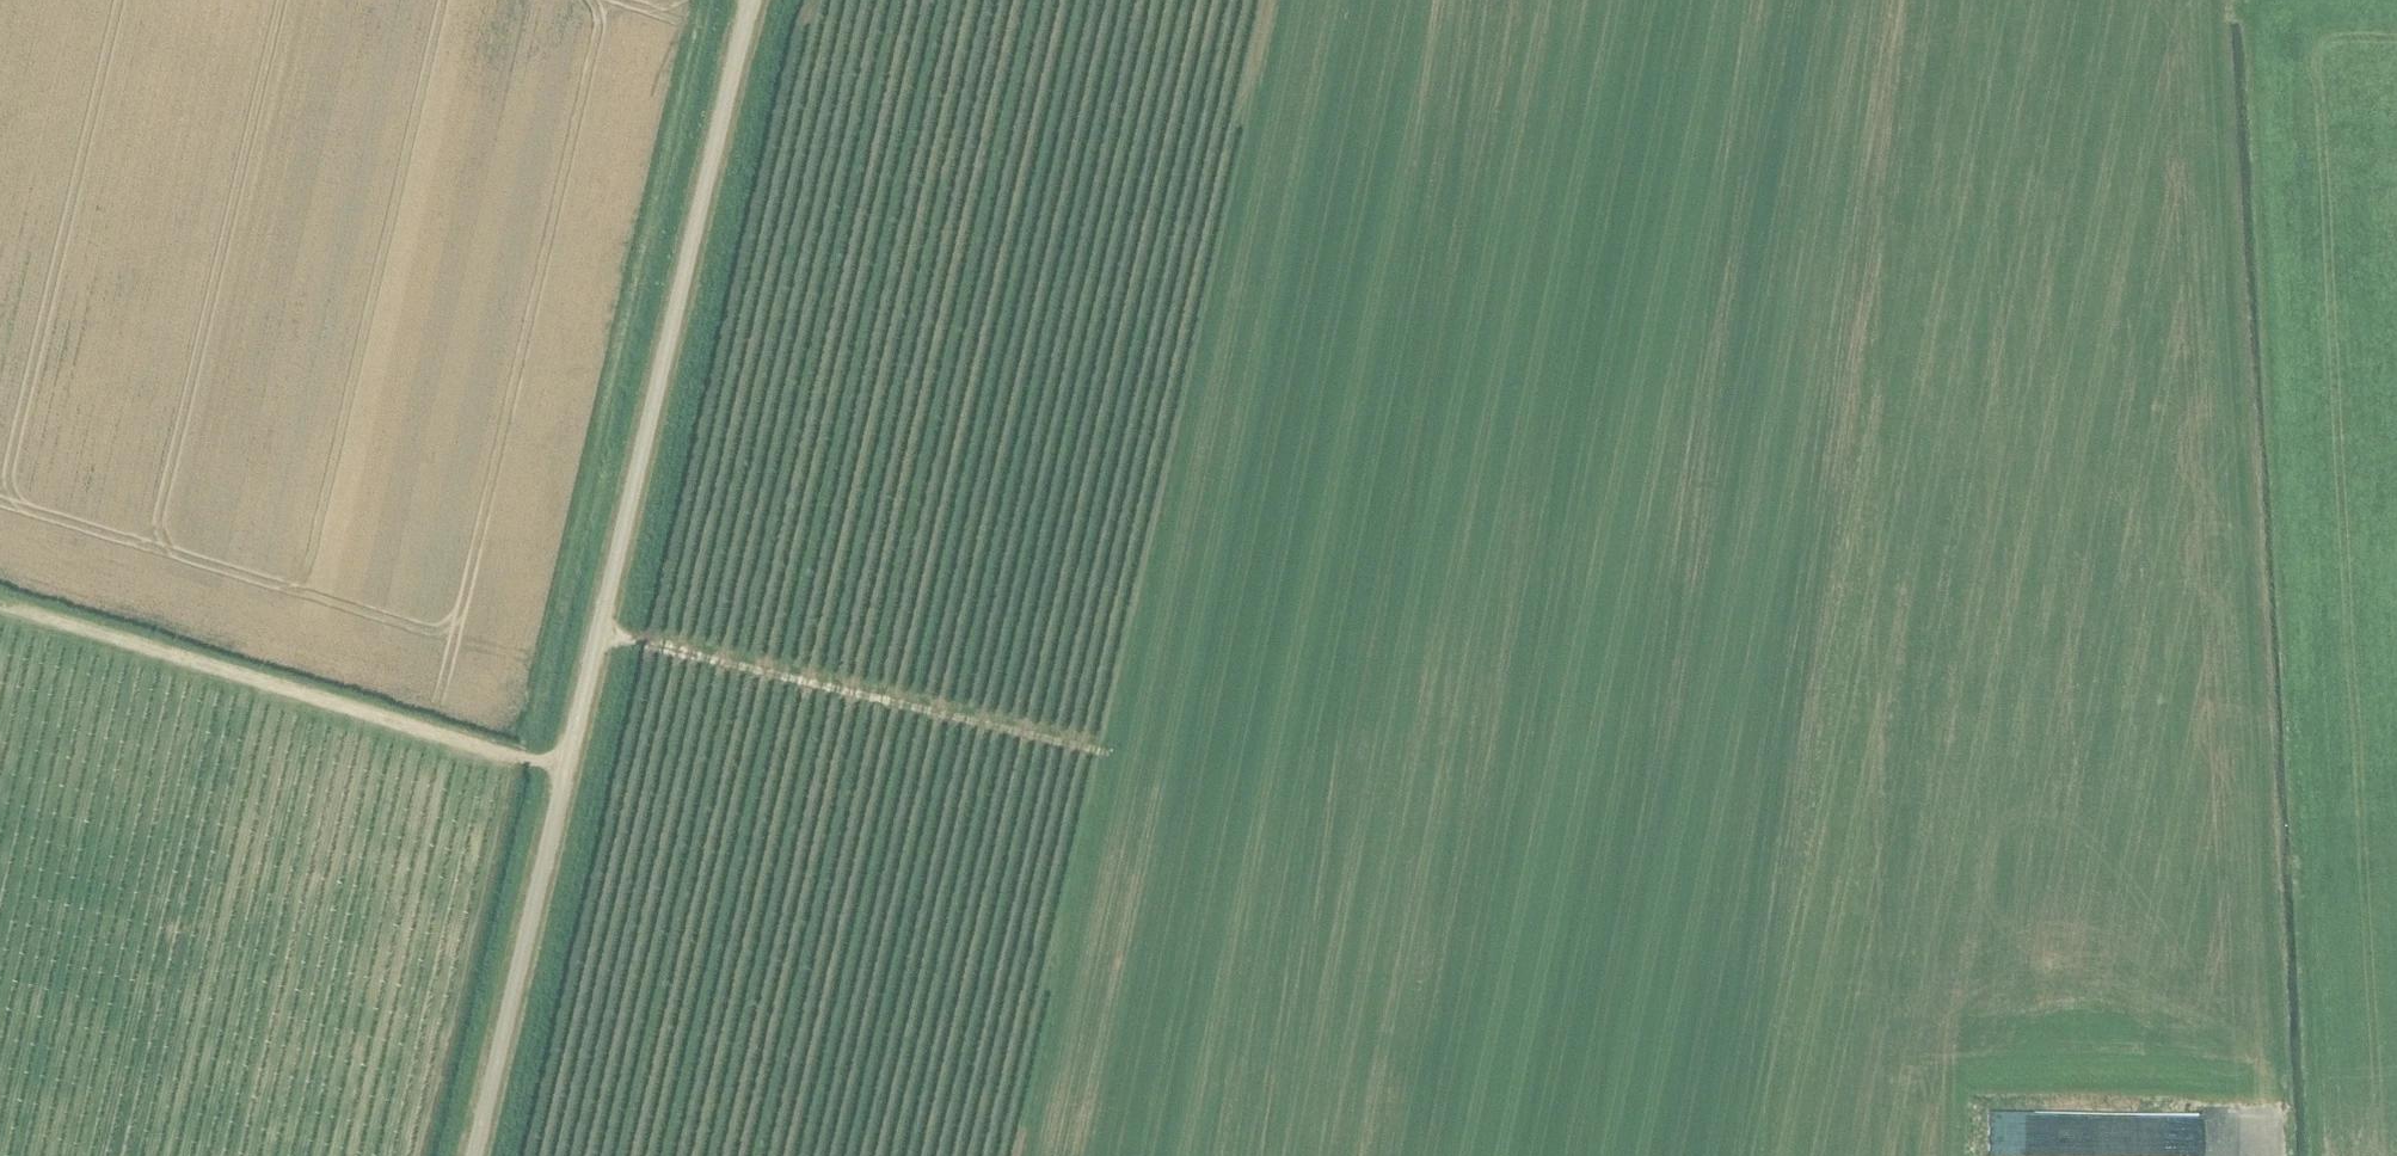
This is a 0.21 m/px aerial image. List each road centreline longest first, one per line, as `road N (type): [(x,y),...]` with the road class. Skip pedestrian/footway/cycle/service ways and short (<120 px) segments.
road 1 (unclassified): [(473,1155),(752,0)]

